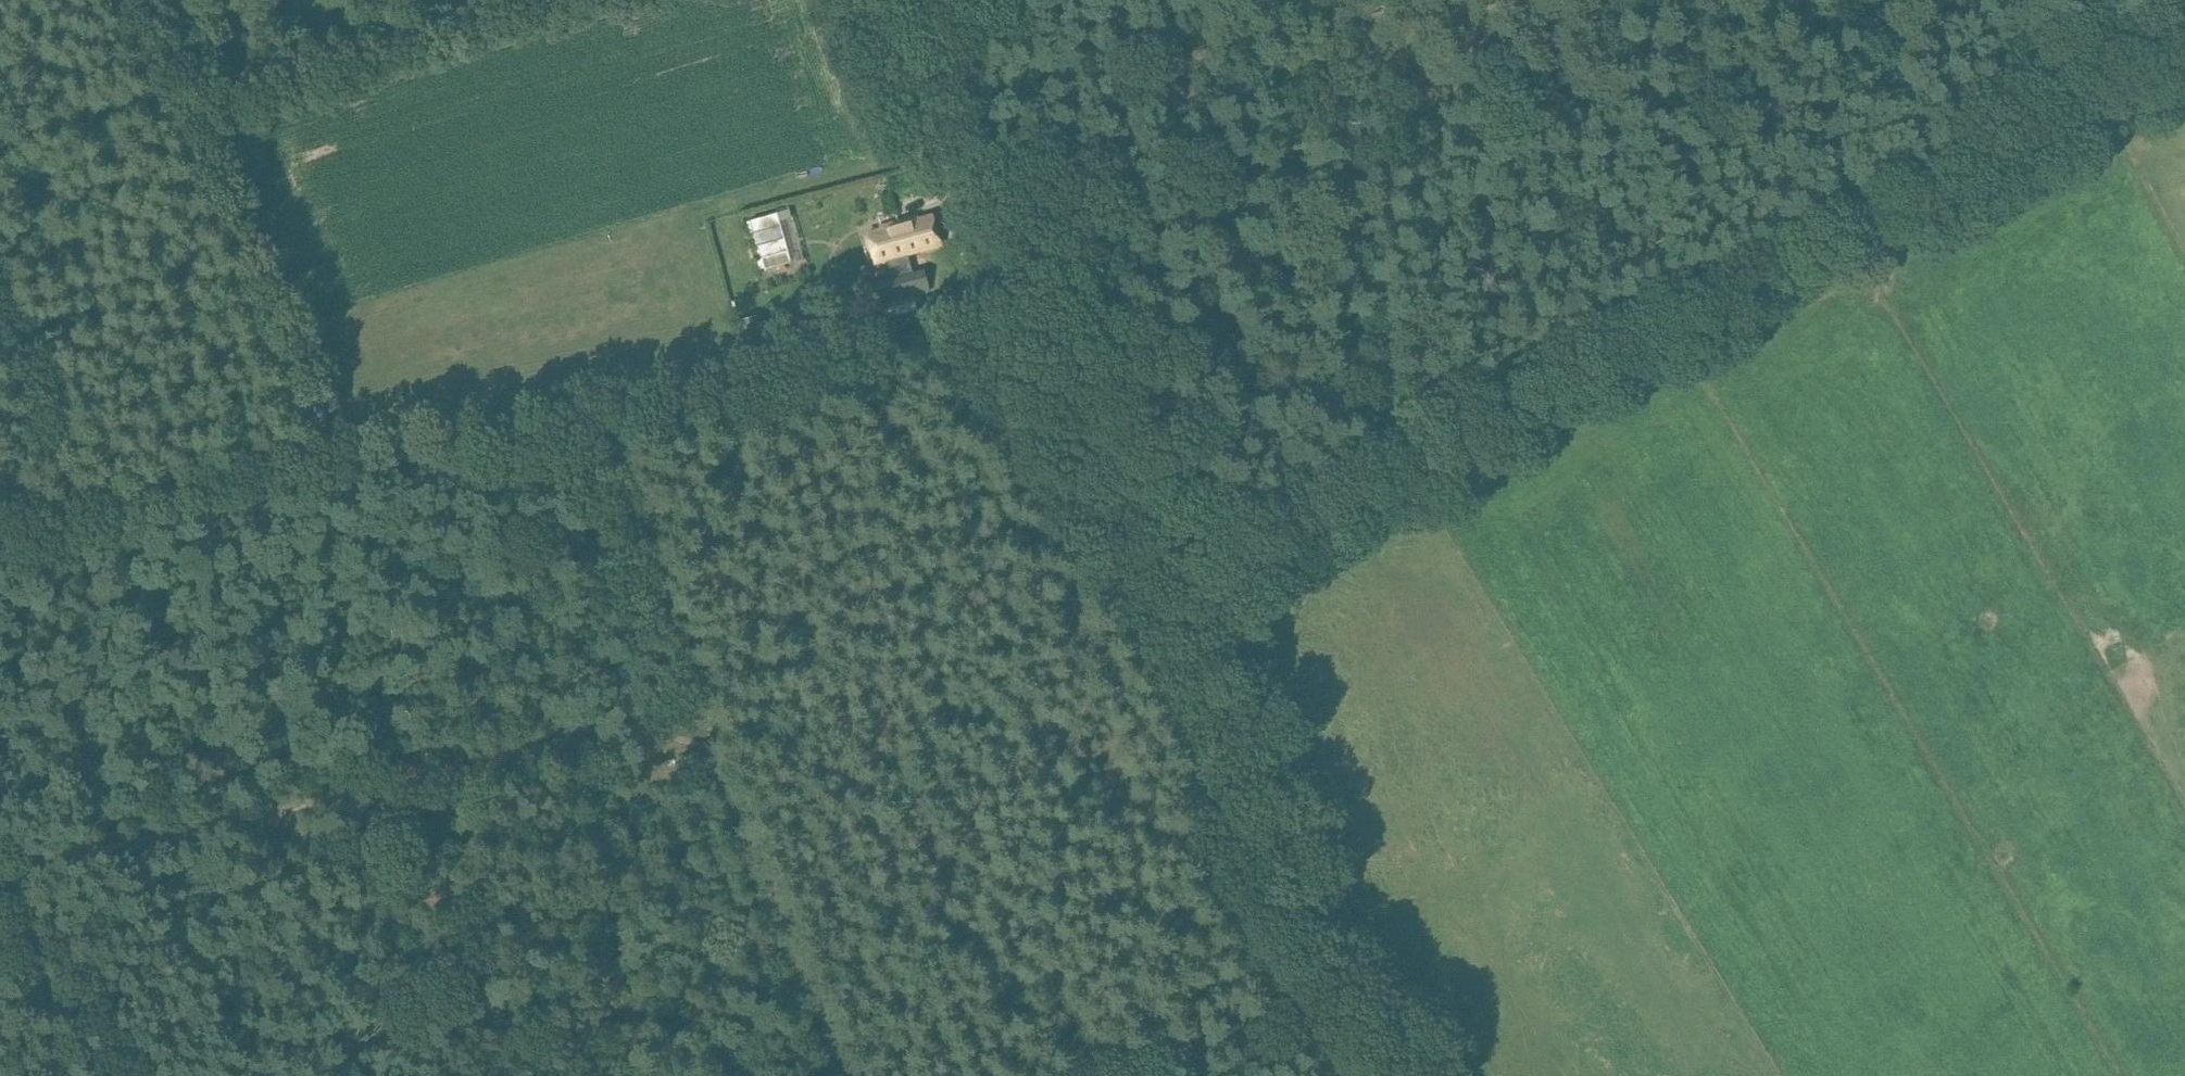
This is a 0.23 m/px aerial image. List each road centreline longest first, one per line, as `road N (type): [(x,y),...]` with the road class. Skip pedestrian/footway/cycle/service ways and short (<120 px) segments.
road 1 (track): [(1350,955),(1294,829),(1258,684),(1202,573),(2184,78)]
road 2 (unclassified): [(1202,573),(948,168),(880,0)]
road 3 (track): [(1436,1075),(1350,955)]

